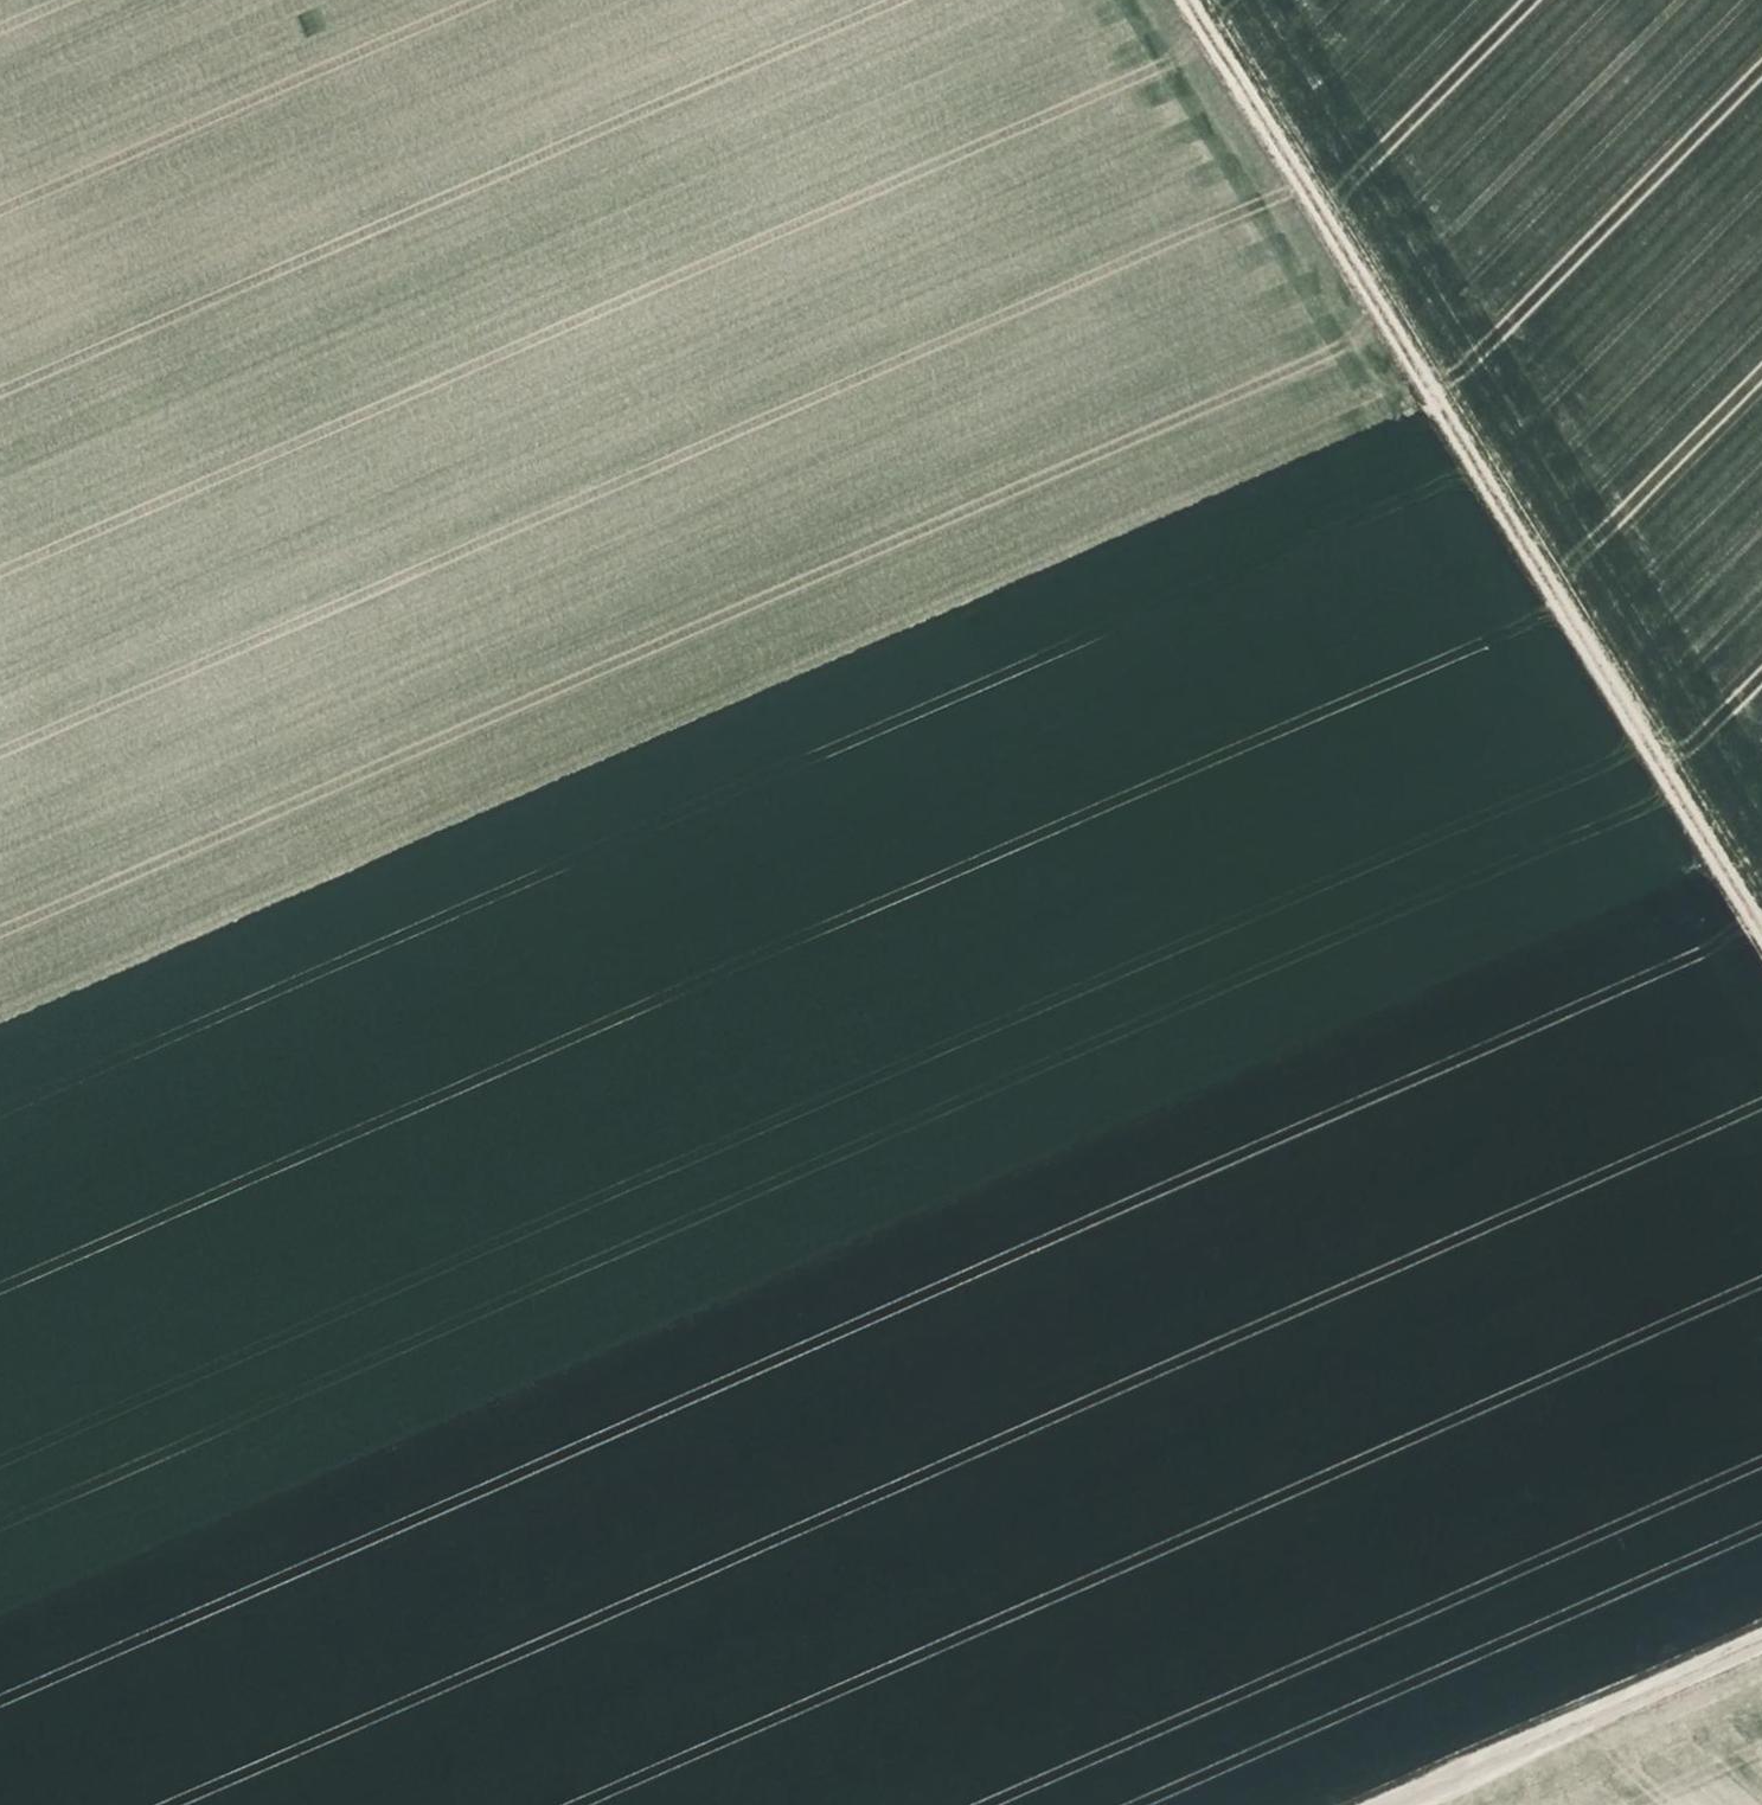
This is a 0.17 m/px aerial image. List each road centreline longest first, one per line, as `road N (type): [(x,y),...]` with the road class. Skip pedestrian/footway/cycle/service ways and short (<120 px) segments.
road 1 (track): [(1761,938),(1187,0)]
road 2 (track): [(1761,1637),(1383,1804)]

